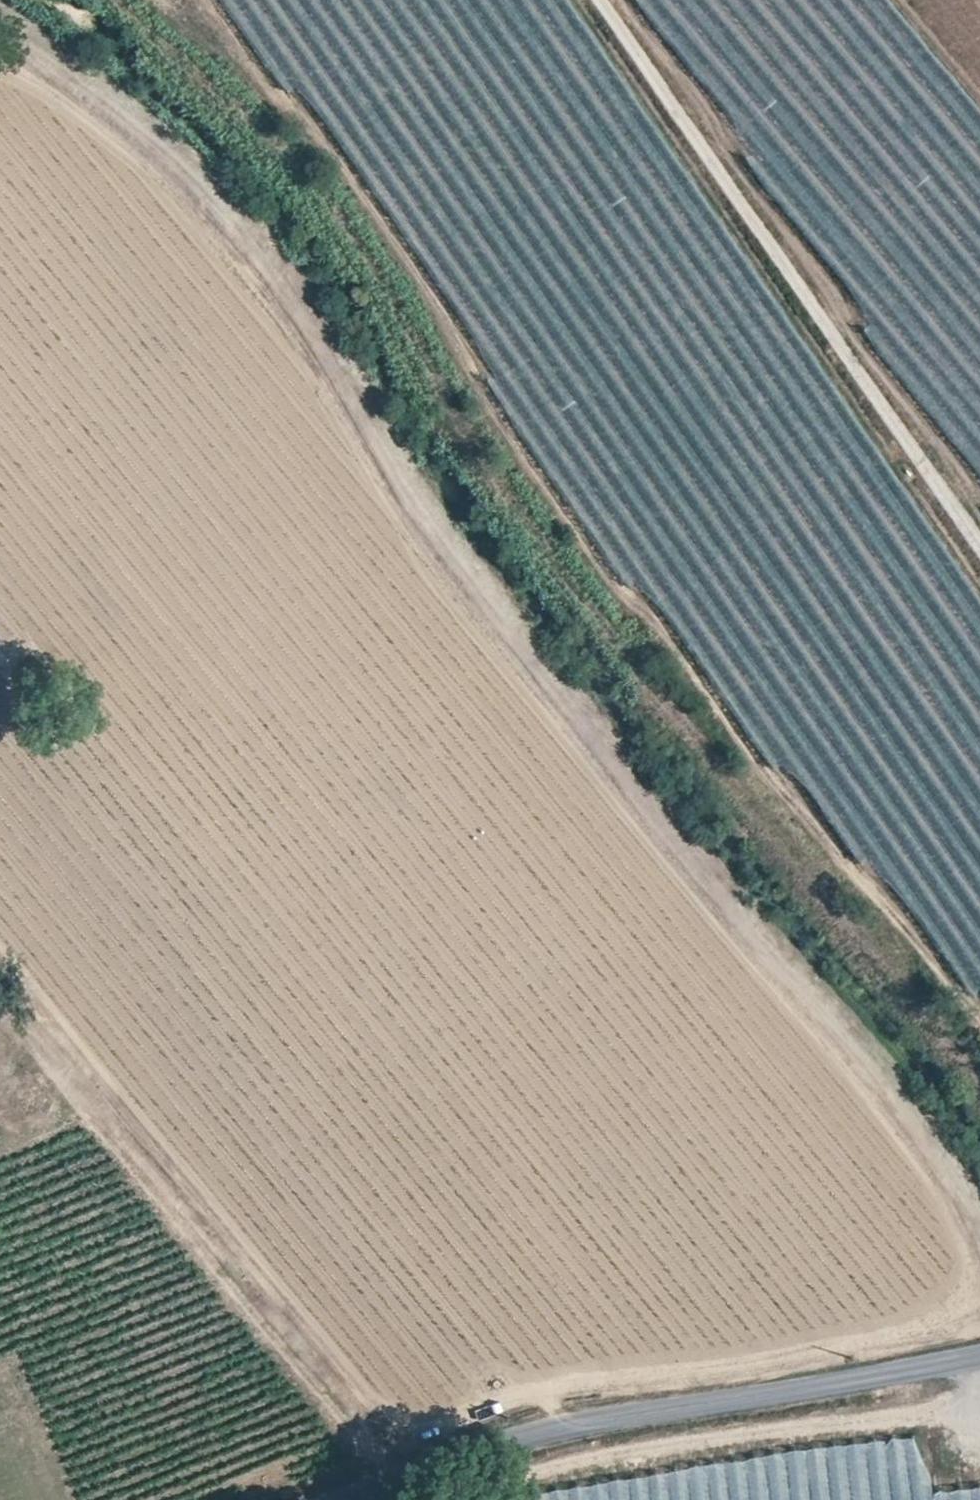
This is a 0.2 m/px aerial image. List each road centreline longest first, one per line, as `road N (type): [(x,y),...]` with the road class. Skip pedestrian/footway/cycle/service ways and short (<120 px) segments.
road 1 (unclassified): [(604,0),(979,540)]
road 2 (tertiary): [(979,1360),(538,1463),(426,1499)]

